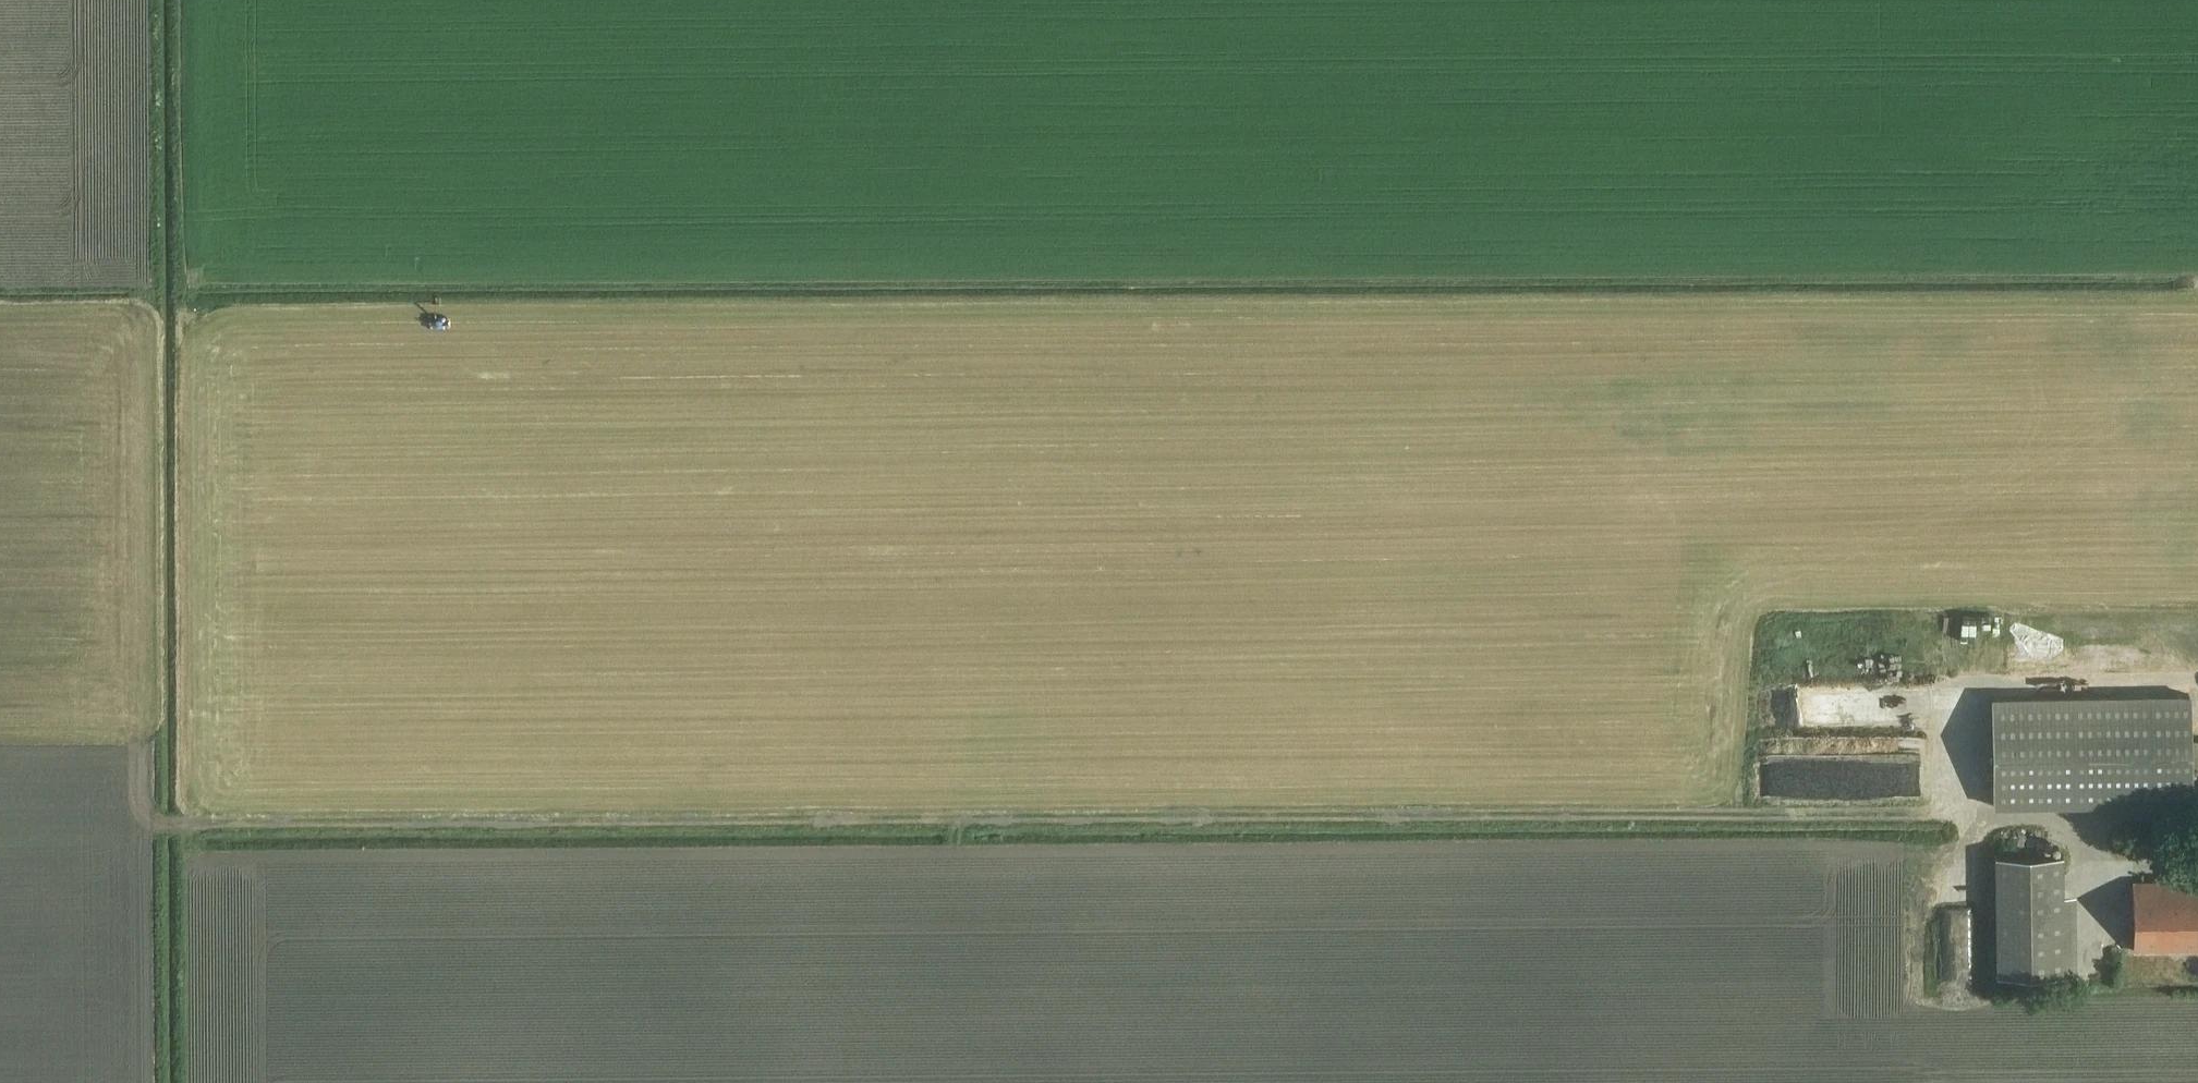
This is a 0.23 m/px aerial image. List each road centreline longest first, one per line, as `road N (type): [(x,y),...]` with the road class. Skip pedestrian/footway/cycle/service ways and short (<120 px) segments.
road 1 (track): [(161,823),(1949,815)]

